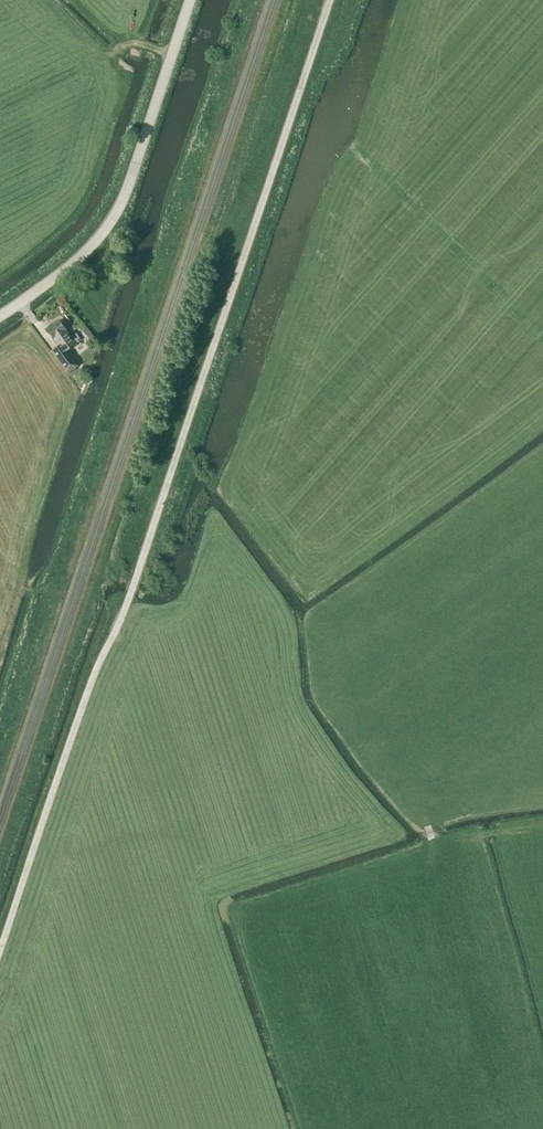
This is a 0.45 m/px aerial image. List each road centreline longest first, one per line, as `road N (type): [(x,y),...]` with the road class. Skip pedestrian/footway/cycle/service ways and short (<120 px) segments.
road 1 (tertiary): [(0,319),(80,263),(109,231),(191,0)]

